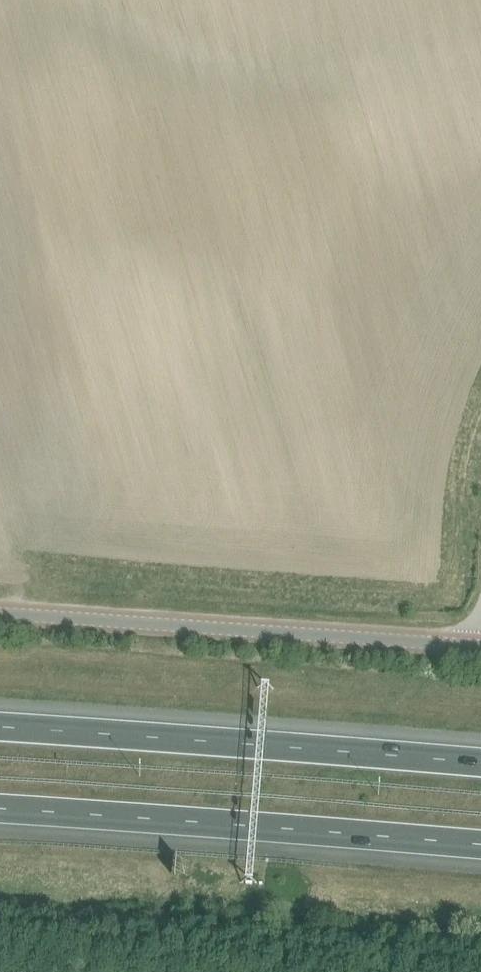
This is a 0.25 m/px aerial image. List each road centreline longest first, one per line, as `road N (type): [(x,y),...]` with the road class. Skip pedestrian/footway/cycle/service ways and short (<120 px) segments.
road 1 (motorway): [(0,815),(480,849)]
road 2 (motorway): [(480,755),(0,722)]
road 3 (secondary): [(480,646),(0,615)]

